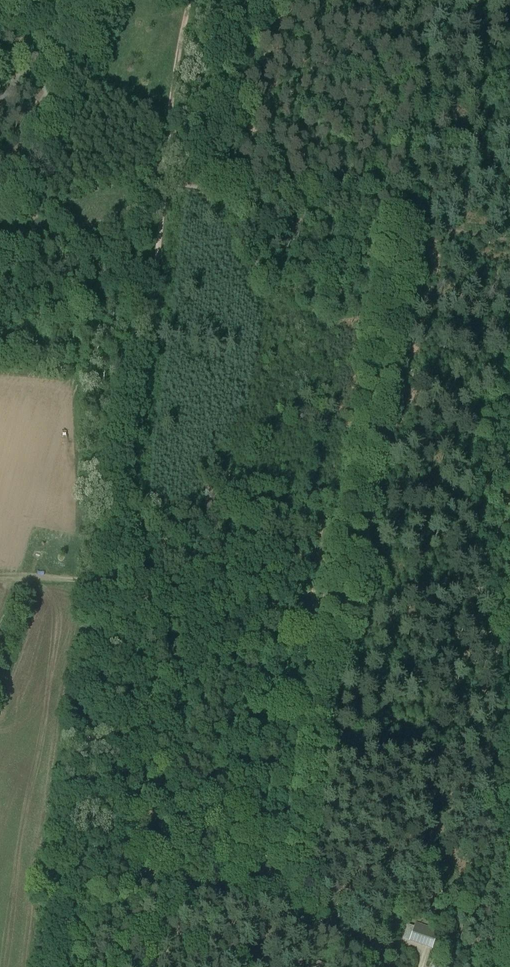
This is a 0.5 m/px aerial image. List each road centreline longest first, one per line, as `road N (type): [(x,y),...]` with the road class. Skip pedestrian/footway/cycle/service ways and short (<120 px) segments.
road 1 (track): [(481,0),(438,47),(427,74),(330,672)]
road 2 (track): [(113,579),(164,183)]
road 3 (track): [(61,966),(113,579)]
road 4 (track): [(164,183),(189,0)]
road 5 (track): [(330,672),(422,738),(488,764)]

